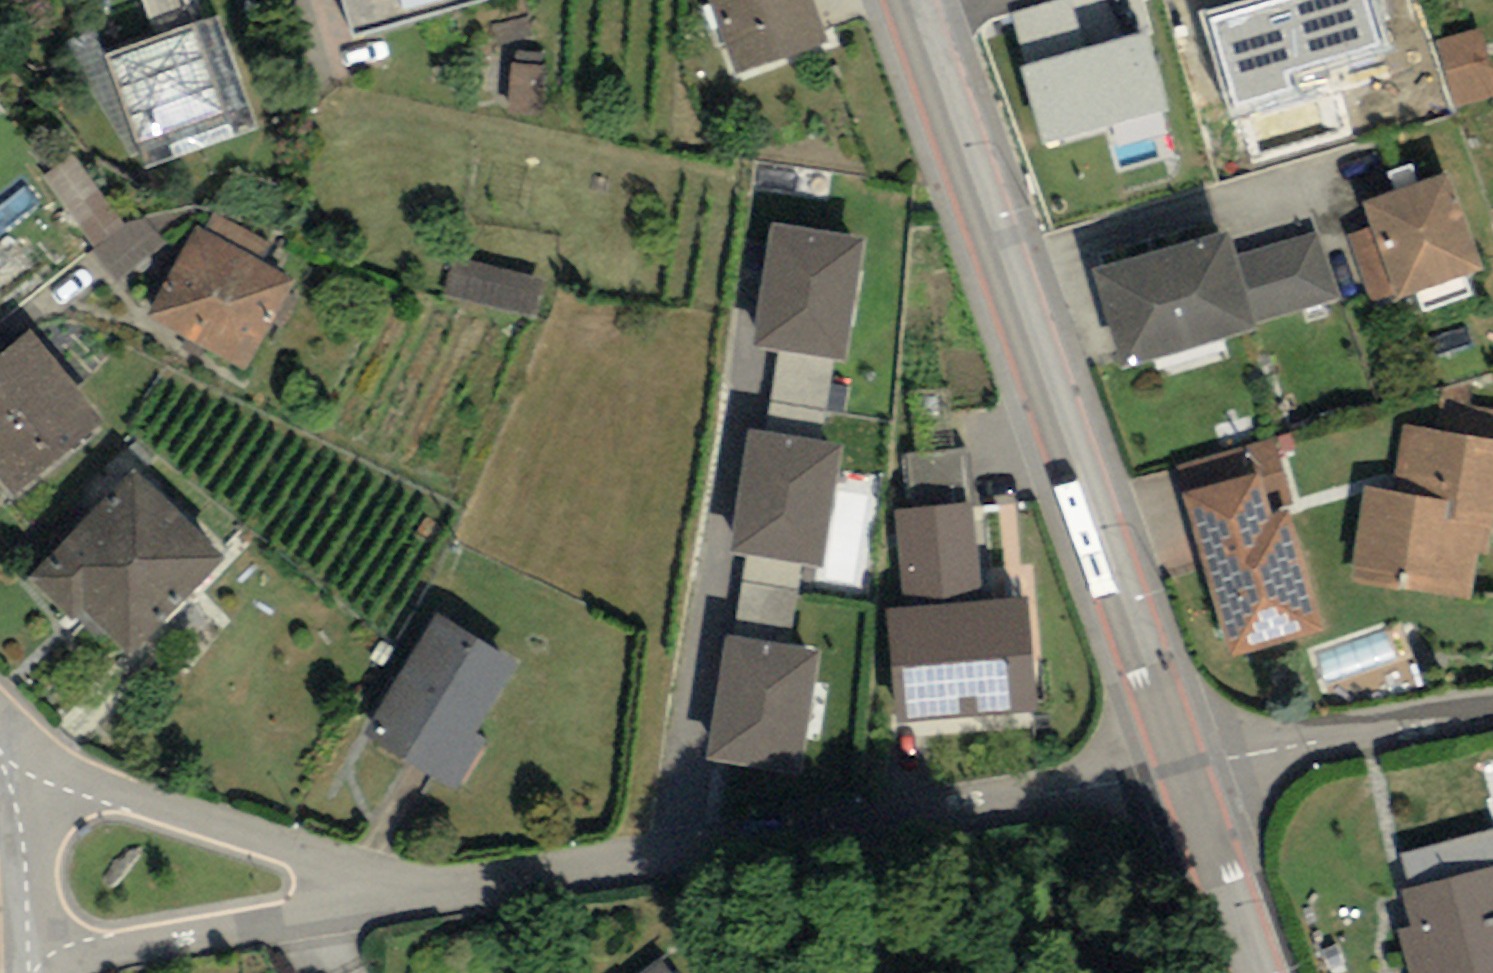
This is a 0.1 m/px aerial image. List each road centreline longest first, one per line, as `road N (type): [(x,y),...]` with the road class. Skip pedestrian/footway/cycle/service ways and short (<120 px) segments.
road 1 (secondary): [(1184,769),(912,0)]
road 2 (residential): [(1184,769),(422,894)]
road 3 (residential): [(422,894),(6,757)]
road 4 (residential): [(25,958),(422,894)]
road 5 (residential): [(1492,712),(1184,769)]
road 6 (secondary): [(1256,972),(1184,769)]
road 7 (residential): [(25,958),(22,831),(6,757)]

